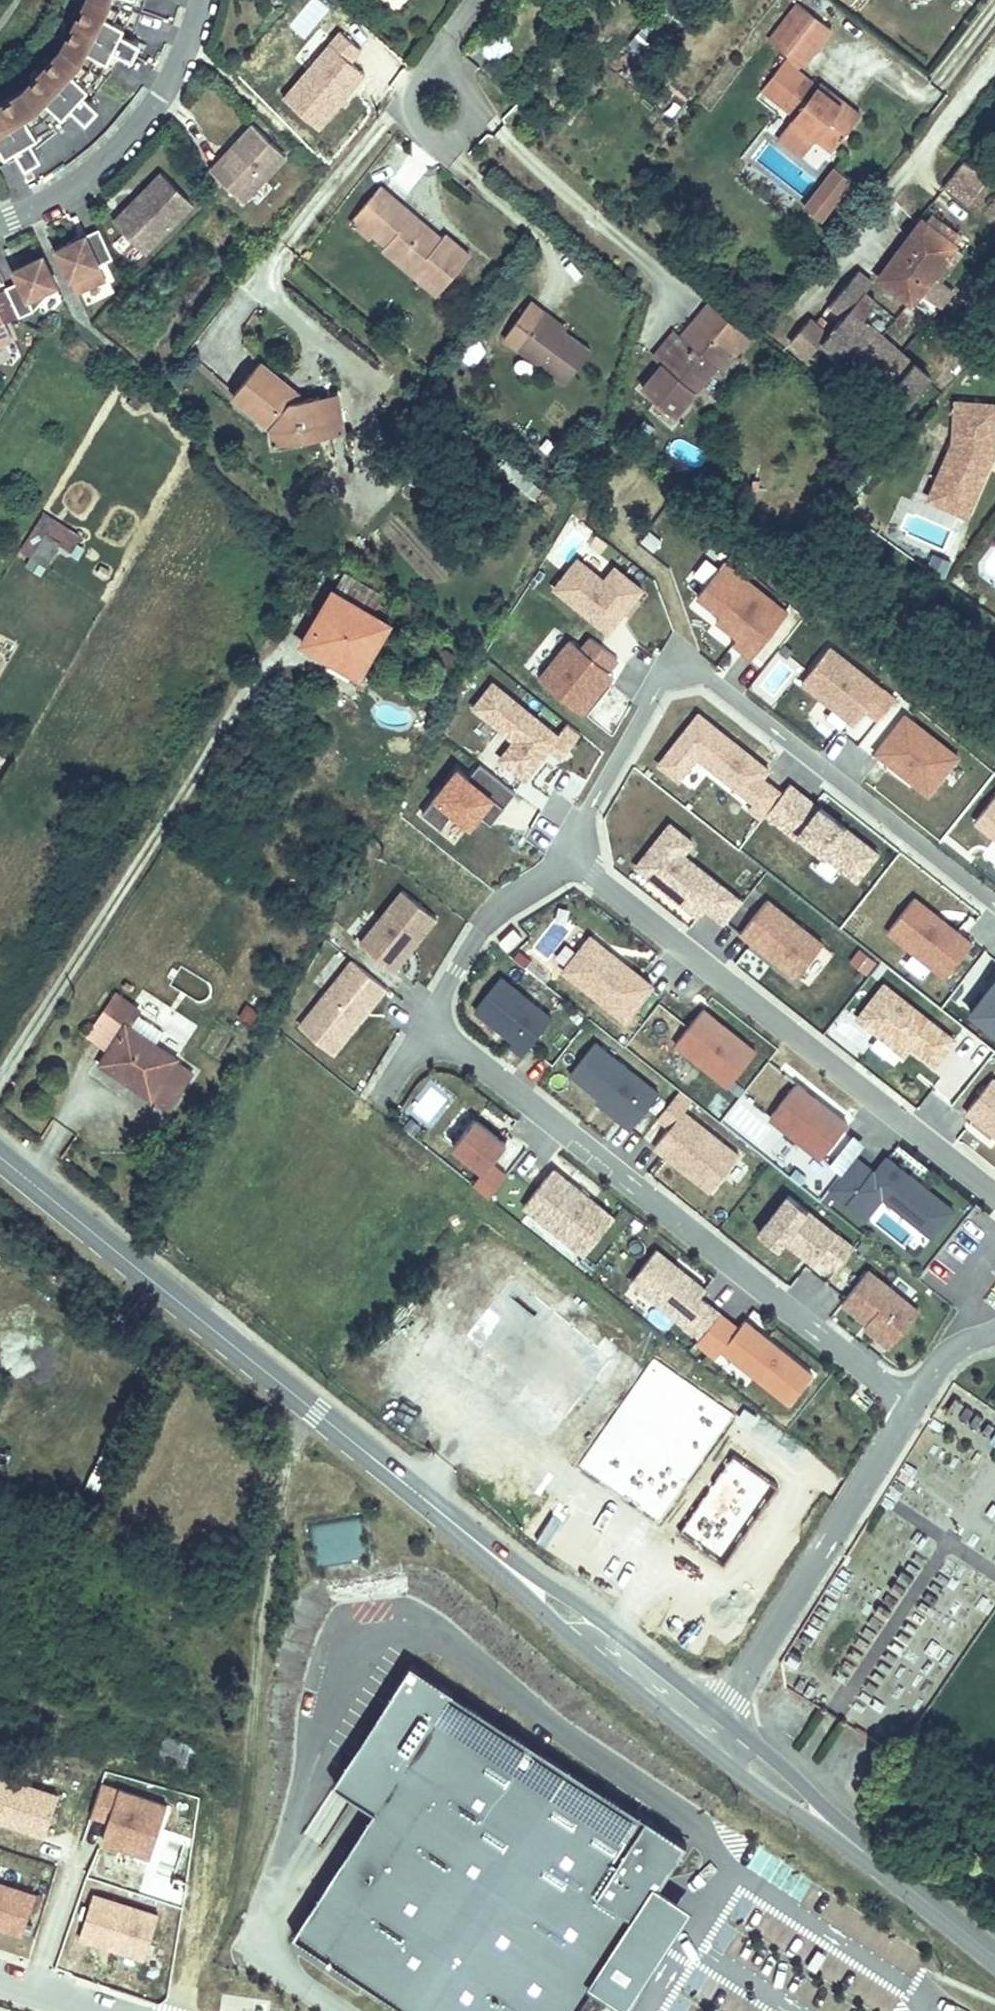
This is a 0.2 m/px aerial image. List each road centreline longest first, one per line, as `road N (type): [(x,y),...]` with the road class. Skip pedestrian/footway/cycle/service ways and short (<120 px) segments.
road 1 (residential): [(916,1403),(439,1037),(437,1008),(490,919),(574,873)]
road 2 (secondary): [(512,1567),(0,1155)]
road 3 (residential): [(994,901),(712,678),(682,668),(651,696),(585,810),(574,873)]
road 4 (residential): [(574,873),(588,872),(994,1194)]
road 5 (residential): [(916,1403),(719,1713)]
road 6 (residential): [(198,0),(184,49),(146,116),(90,174),(0,219)]
road 7 (secondary): [(719,1713),(561,1591),(512,1567)]
road 8 (secondary): [(512,1567),(587,1646),(699,1737)]
road 9 (secondary): [(699,1737),(791,1808),(857,1844)]
road 10 (secondary): [(857,1844),(829,1809),(719,1713)]
road 11 (secondary): [(994,1955),(857,1844)]

